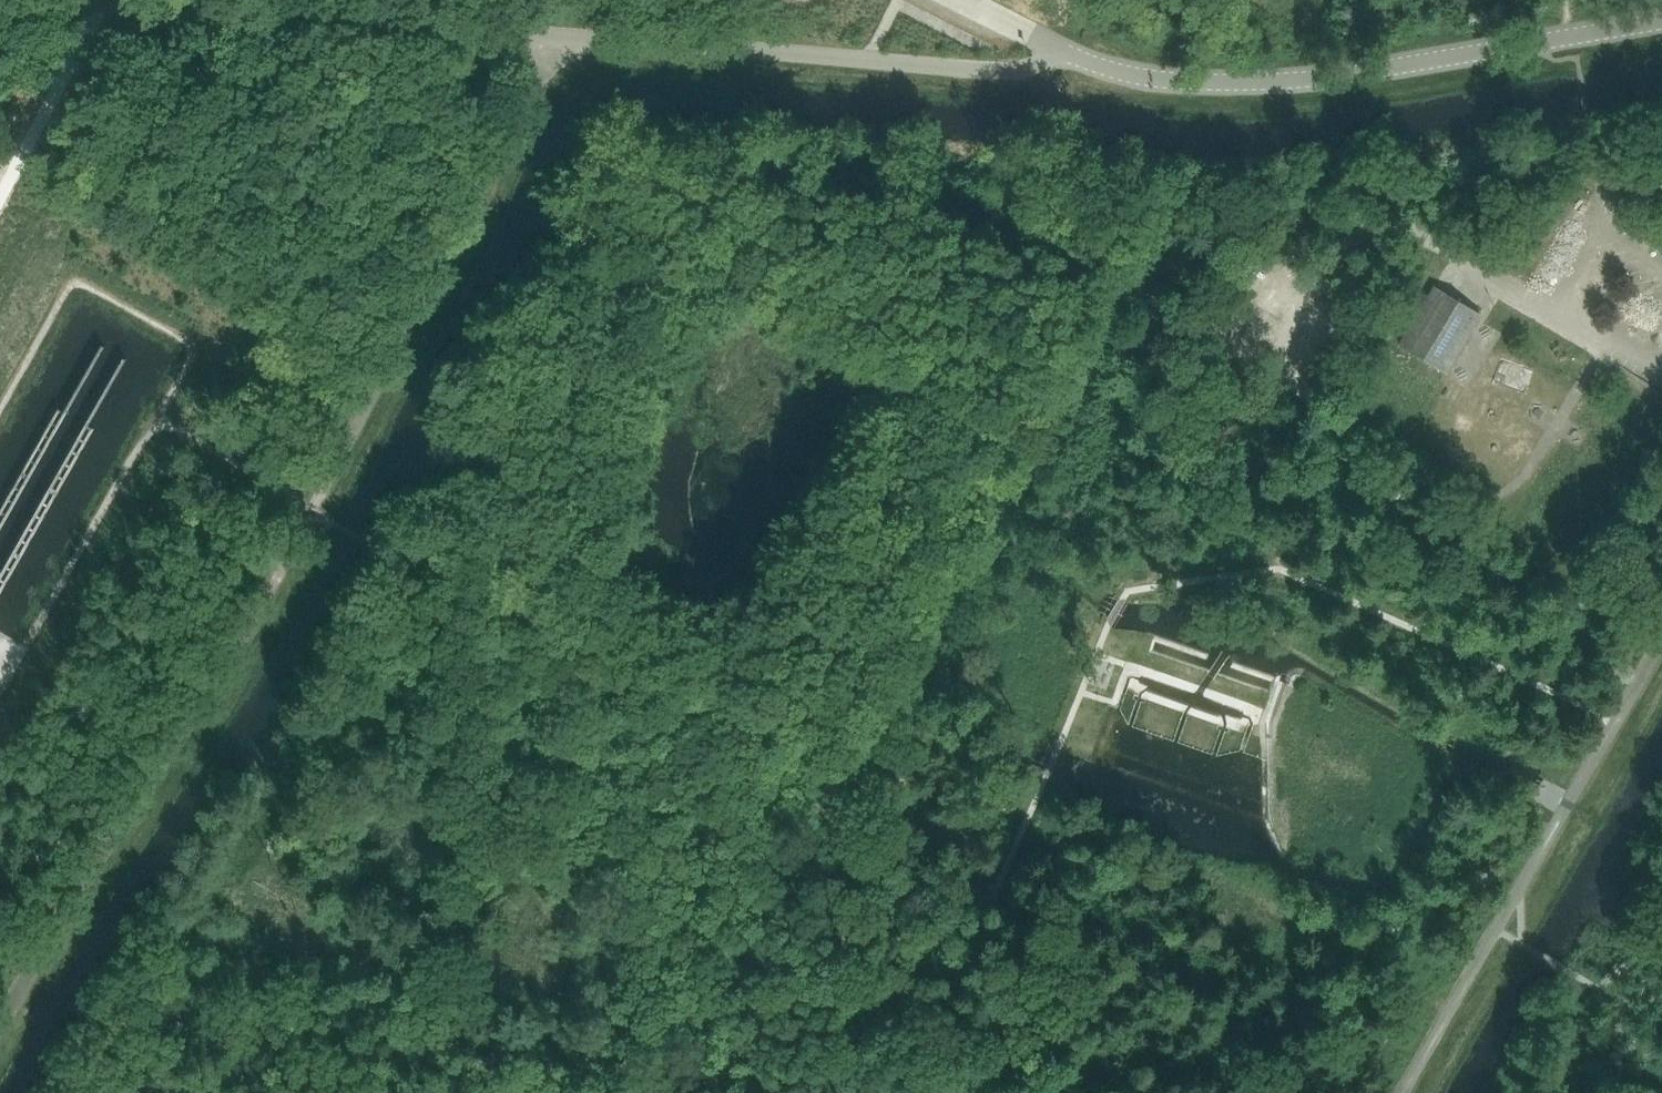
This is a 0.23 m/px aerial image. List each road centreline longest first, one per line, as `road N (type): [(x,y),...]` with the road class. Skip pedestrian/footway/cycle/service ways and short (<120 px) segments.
road 1 (unclassified): [(0,1025),(238,649),(558,39)]
road 2 (unclassified): [(558,39),(994,72),(1025,69),(1052,48),(1129,75),(1229,83),(1354,74),(1661,22)]
road 3 (unclassified): [(43,0),(558,39)]
road 4 (unclassified): [(1661,640),(1518,890)]

